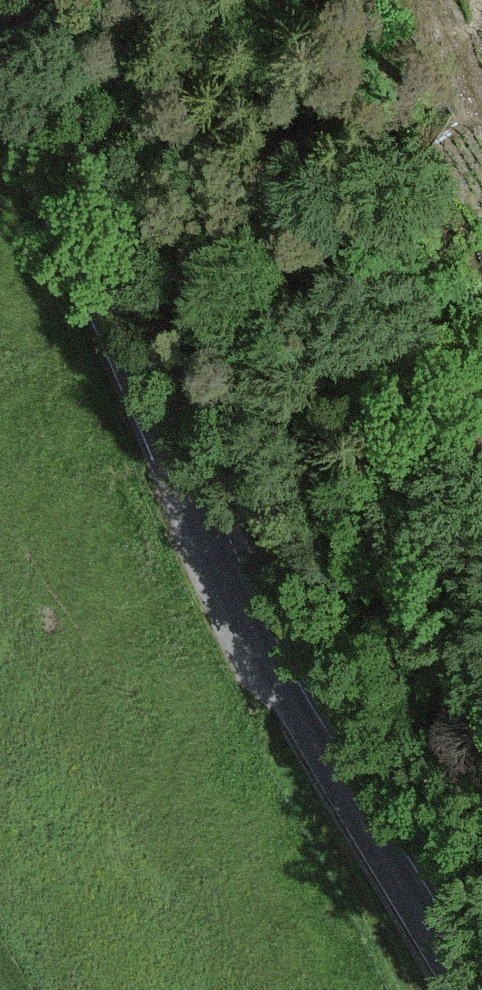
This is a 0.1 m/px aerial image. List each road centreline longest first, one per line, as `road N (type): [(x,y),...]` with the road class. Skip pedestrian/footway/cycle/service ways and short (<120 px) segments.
road 1 (tertiary): [(217,548),(0,75)]
road 2 (tertiary): [(463,989),(255,629),(217,548)]
road 3 (unclassified): [(217,548),(241,543),(392,777),(481,898)]
road 4 (track): [(481,119),(426,0)]

